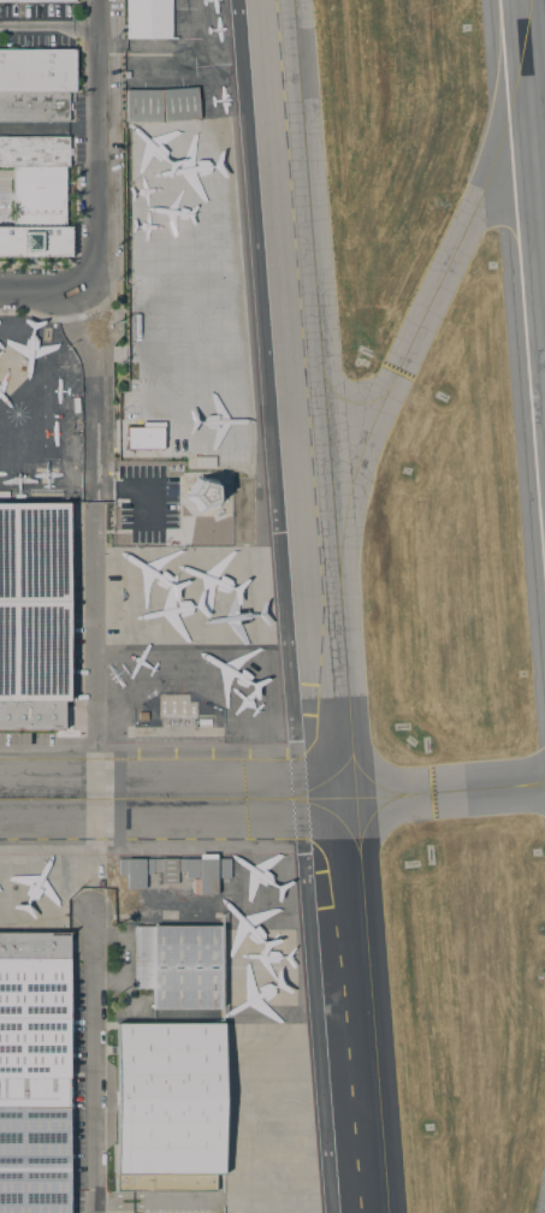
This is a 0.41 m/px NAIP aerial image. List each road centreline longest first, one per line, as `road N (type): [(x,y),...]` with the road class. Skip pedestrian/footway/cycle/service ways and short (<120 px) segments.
road 1 (residential): [(92,1212),(91,911)]
road 2 (residential): [(81,288),(94,264),(96,0)]

